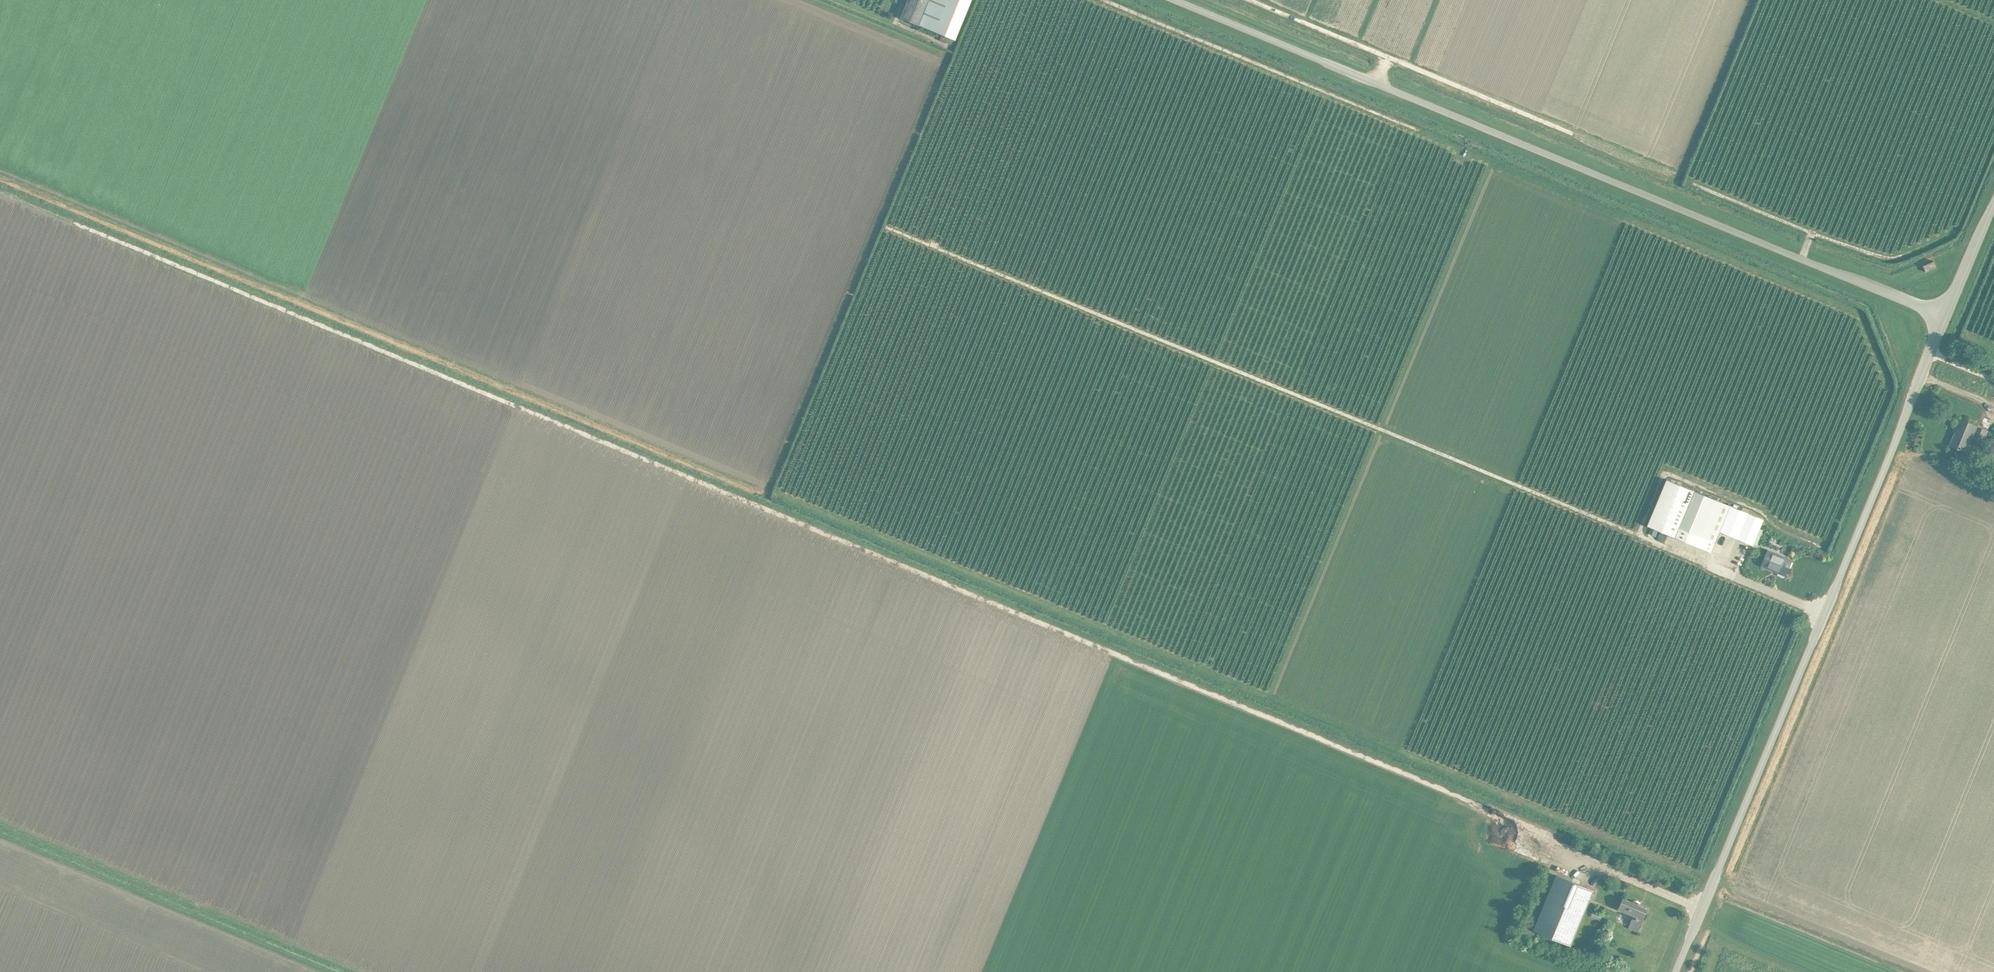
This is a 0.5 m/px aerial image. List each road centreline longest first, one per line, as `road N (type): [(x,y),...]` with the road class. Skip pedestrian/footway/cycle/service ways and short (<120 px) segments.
road 1 (unclassified): [(1942,319),(1180,0)]
road 2 (unclassified): [(1676,971),(1942,319)]
road 3 (unclassified): [(1942,319),(1993,196)]

